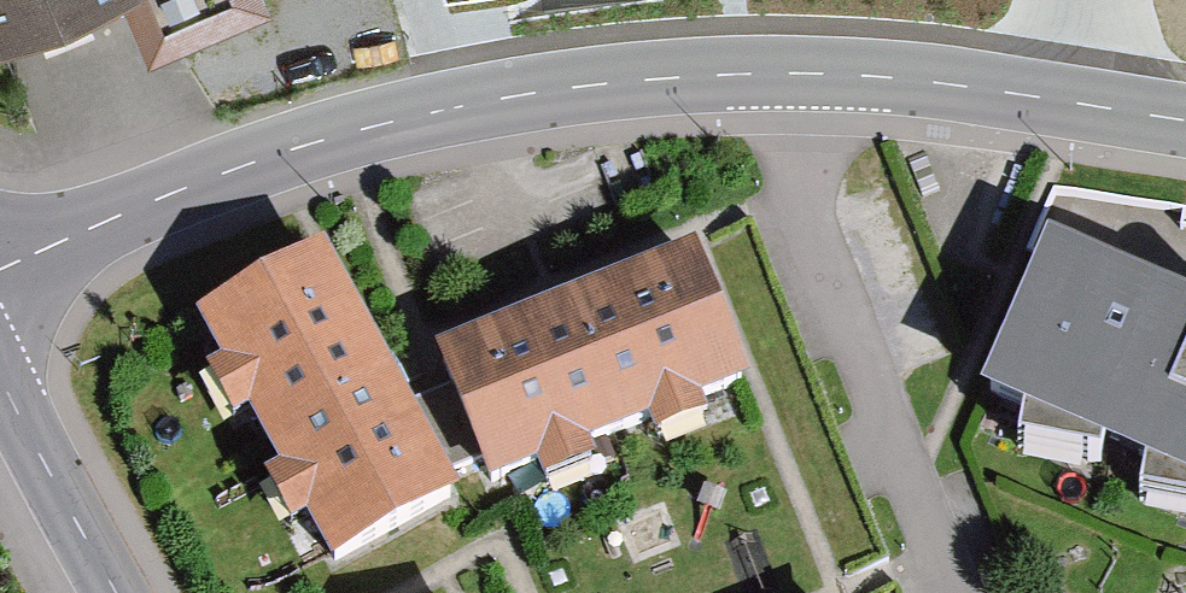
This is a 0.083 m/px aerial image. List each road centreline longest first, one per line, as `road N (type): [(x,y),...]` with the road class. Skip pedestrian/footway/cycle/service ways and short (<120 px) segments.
road 1 (residential): [(0,266),(226,173),(446,112),(581,86),(753,73)]
road 2 (residential): [(954,592),(753,73)]
road 3 (residential): [(753,73),(948,85),(1185,120)]
road 4 (tertiary): [(0,379),(116,592)]

